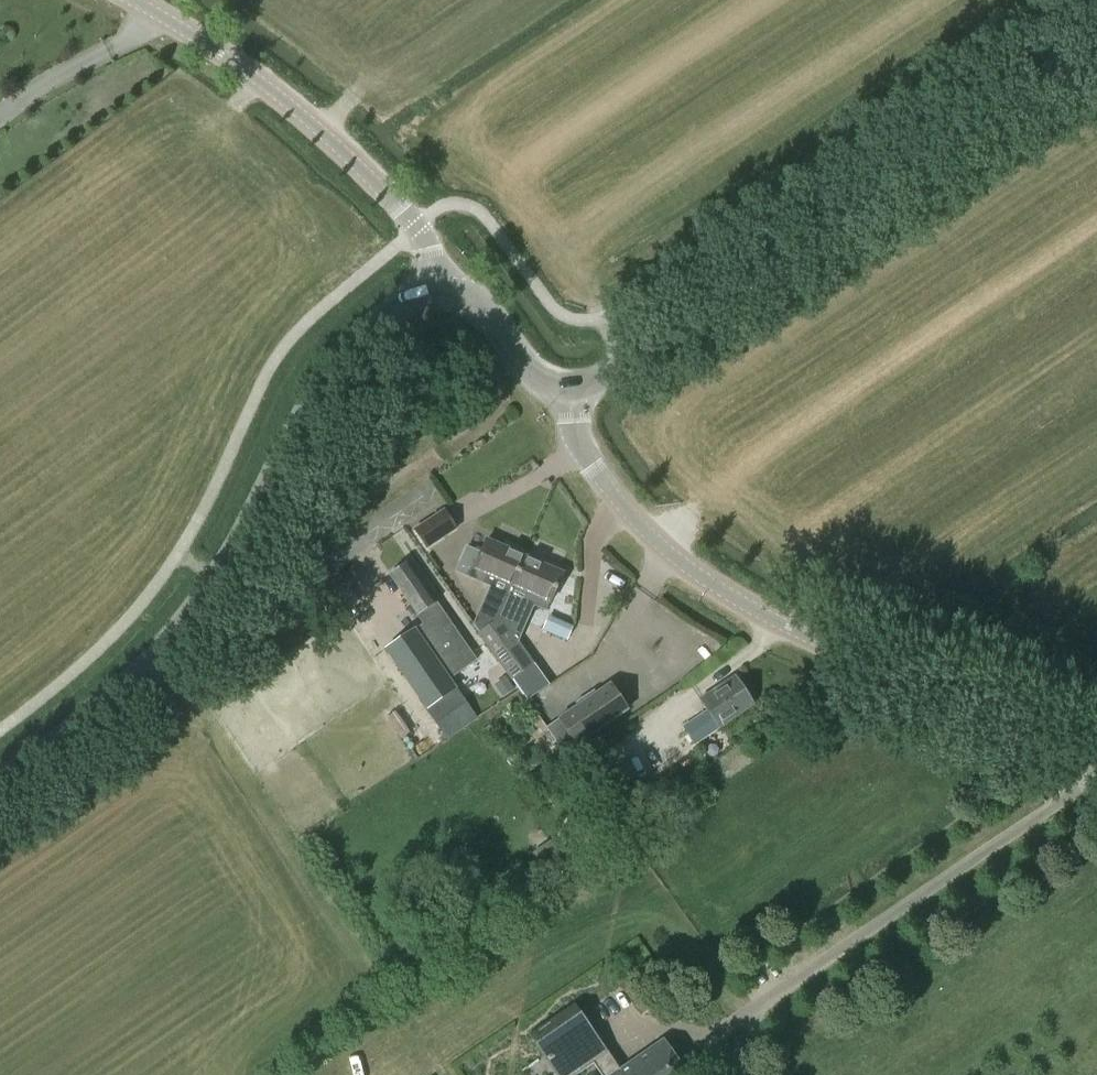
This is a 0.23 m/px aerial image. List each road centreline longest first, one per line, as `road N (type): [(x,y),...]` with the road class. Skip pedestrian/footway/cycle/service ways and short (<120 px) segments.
road 1 (tertiary): [(569,388),(572,425),(597,474),(690,566),(781,623),(1096,760)]
road 2 (tertiary): [(0,780),(76,729),(161,653),(216,579),(326,381),(387,315),(435,289)]
road 3 (tertiary): [(569,388),(593,383),(1096,38)]
road 4 (tertiary): [(435,289),(423,233),(319,129),(225,57),(131,0)]
road 5 (tertiary): [(569,388),(536,376),(471,294),(435,289)]

